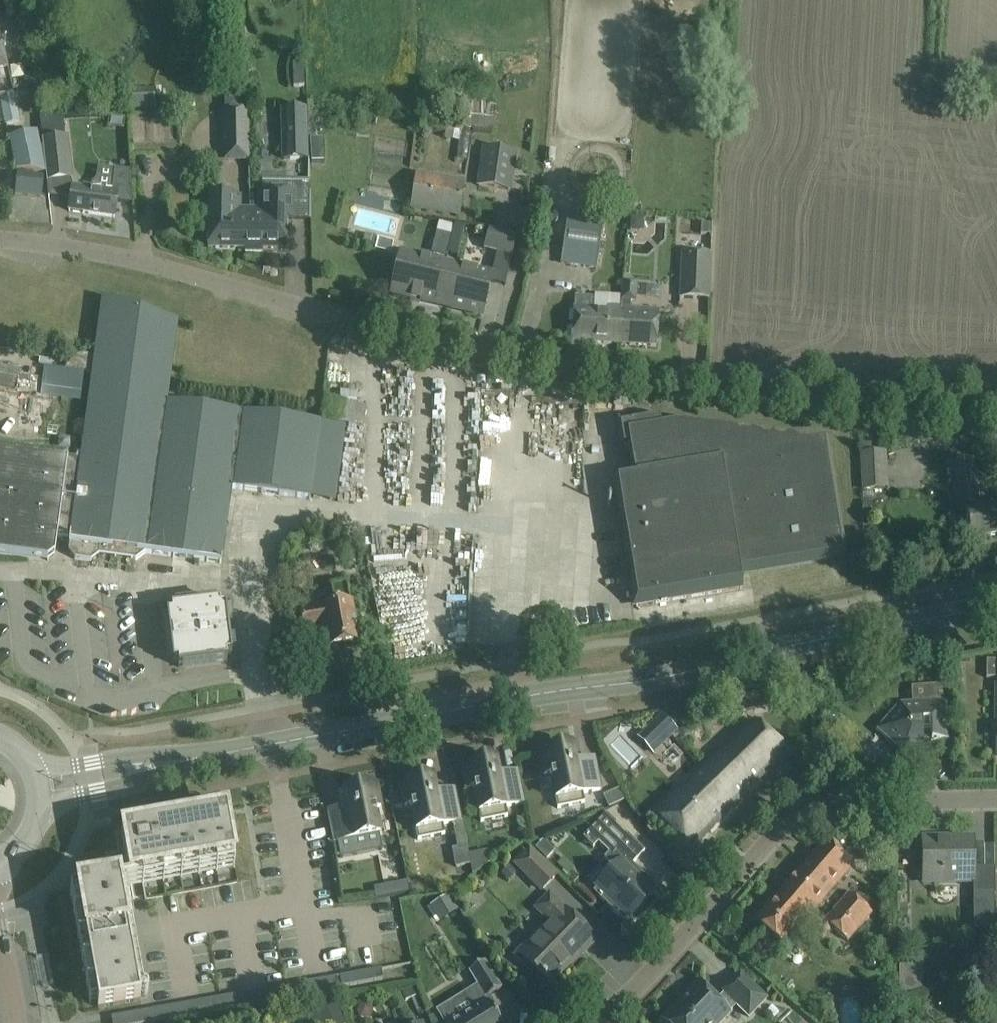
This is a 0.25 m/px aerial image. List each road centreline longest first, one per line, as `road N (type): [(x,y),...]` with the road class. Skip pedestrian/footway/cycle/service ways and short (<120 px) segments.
road 1 (residential): [(996,418),(866,411),(593,376),(341,323),(186,270),(0,241)]
road 2 (tertiary): [(996,606),(673,674),(176,762)]
road 3 (residential): [(599,1012),(773,829),(809,803),(996,799)]
road 4 (tertiary): [(43,807),(127,785),(176,762)]
road 5 (tertiary): [(176,762),(115,759),(38,771)]

